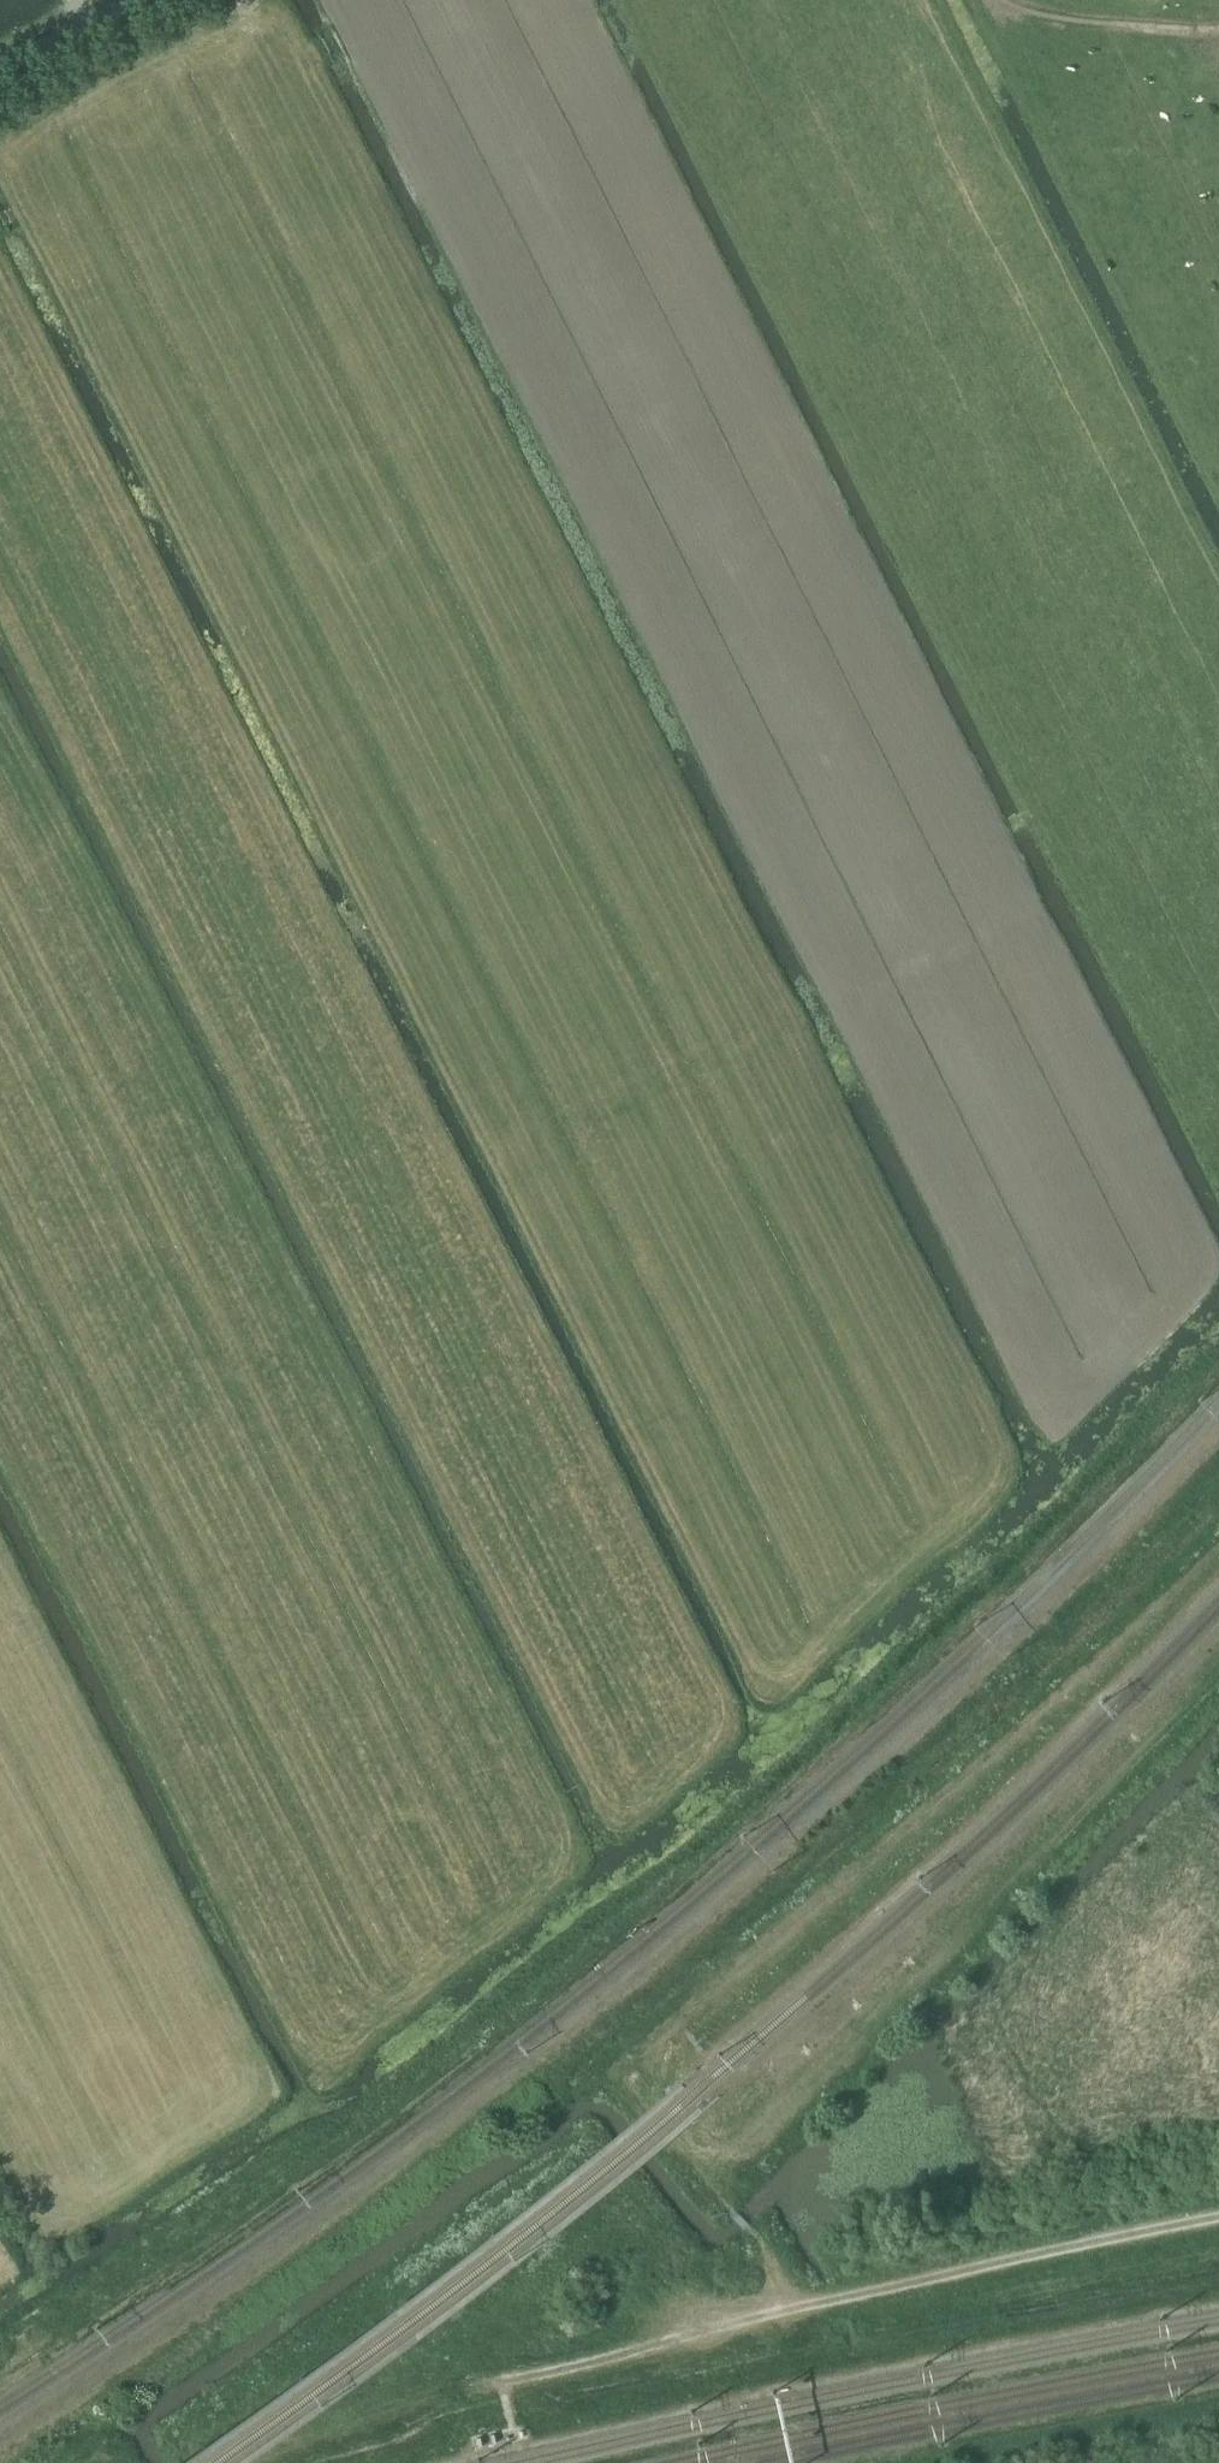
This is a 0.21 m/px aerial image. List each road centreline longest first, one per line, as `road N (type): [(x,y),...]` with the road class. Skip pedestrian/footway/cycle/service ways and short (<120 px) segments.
road 1 (track): [(468,2394),(733,2321),(1218,2217)]
road 2 (unclassified): [(0,81),(158,0)]

